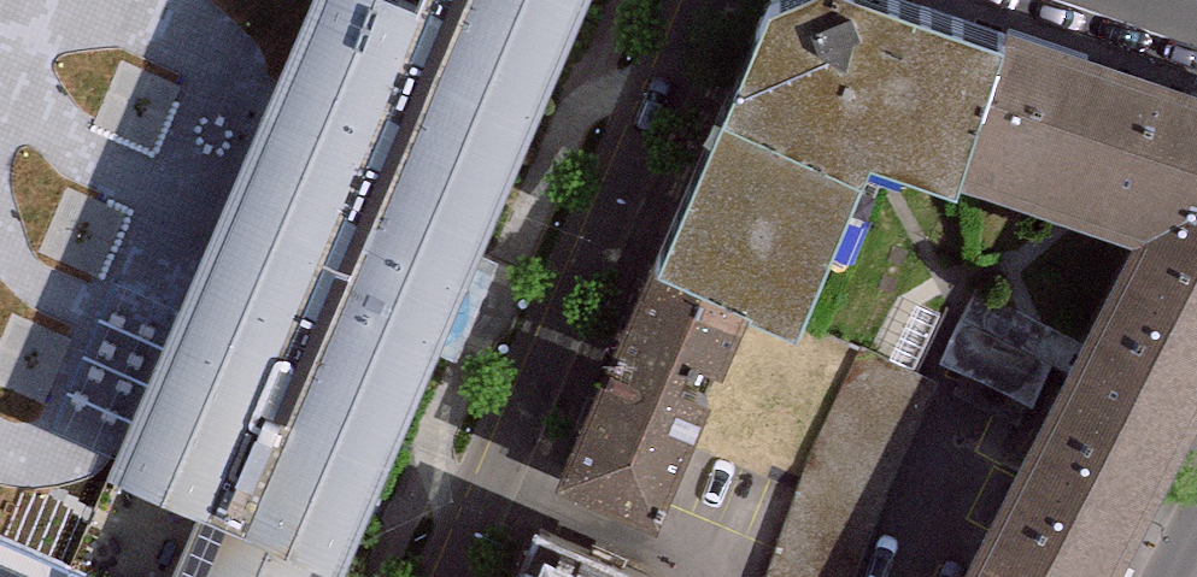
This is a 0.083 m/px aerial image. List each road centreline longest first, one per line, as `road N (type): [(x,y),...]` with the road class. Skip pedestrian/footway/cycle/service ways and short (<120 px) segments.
road 1 (residential): [(445,576),(693,0)]

